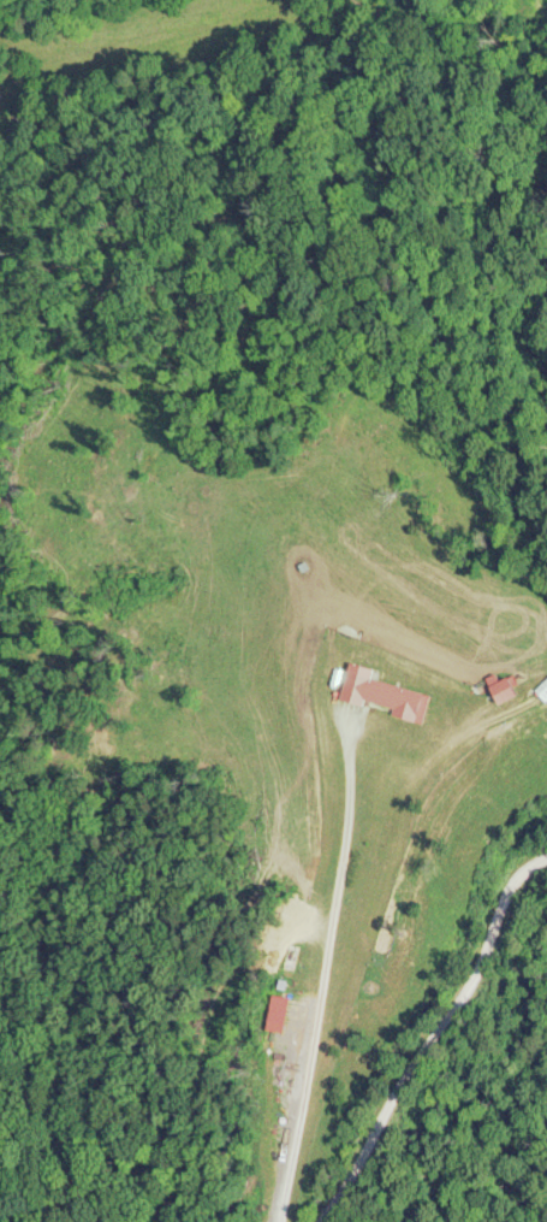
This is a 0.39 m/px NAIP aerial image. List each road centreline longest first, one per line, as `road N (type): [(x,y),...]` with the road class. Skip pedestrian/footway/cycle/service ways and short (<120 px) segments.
road 1 (residential): [(306,1221),(375,1137),(523,882),(546,861)]

